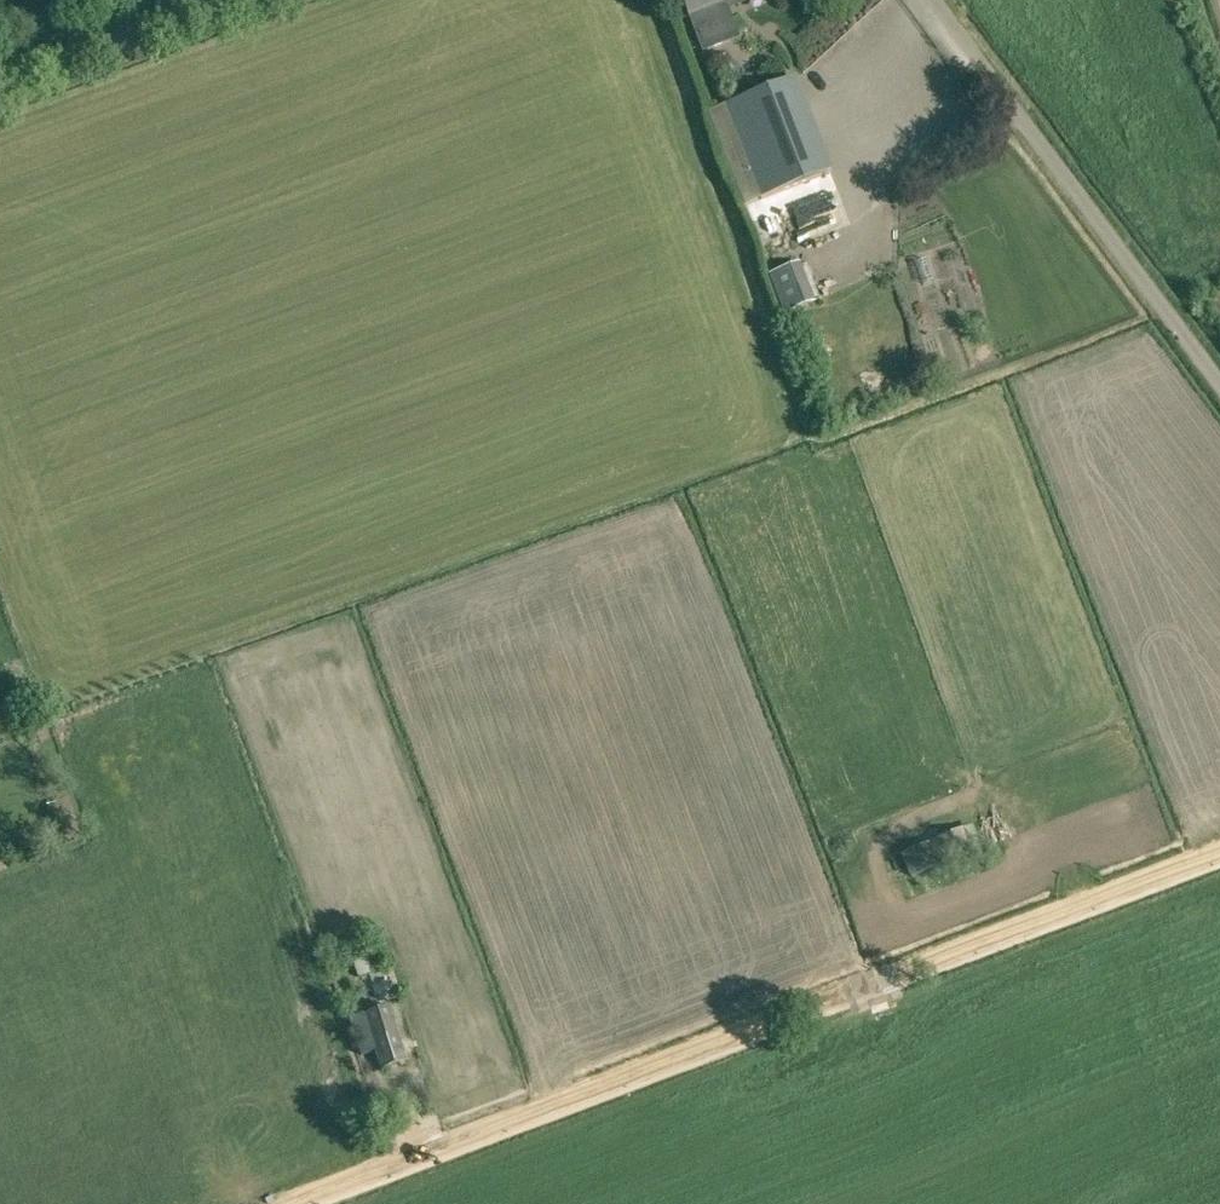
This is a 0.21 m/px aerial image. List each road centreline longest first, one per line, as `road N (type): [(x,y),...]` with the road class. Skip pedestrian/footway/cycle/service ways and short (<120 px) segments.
road 1 (track): [(1219,855),(296,1203)]
road 2 (unclassified): [(1219,385),(930,0)]
road 3 (unclassified): [(0,91),(251,0)]

